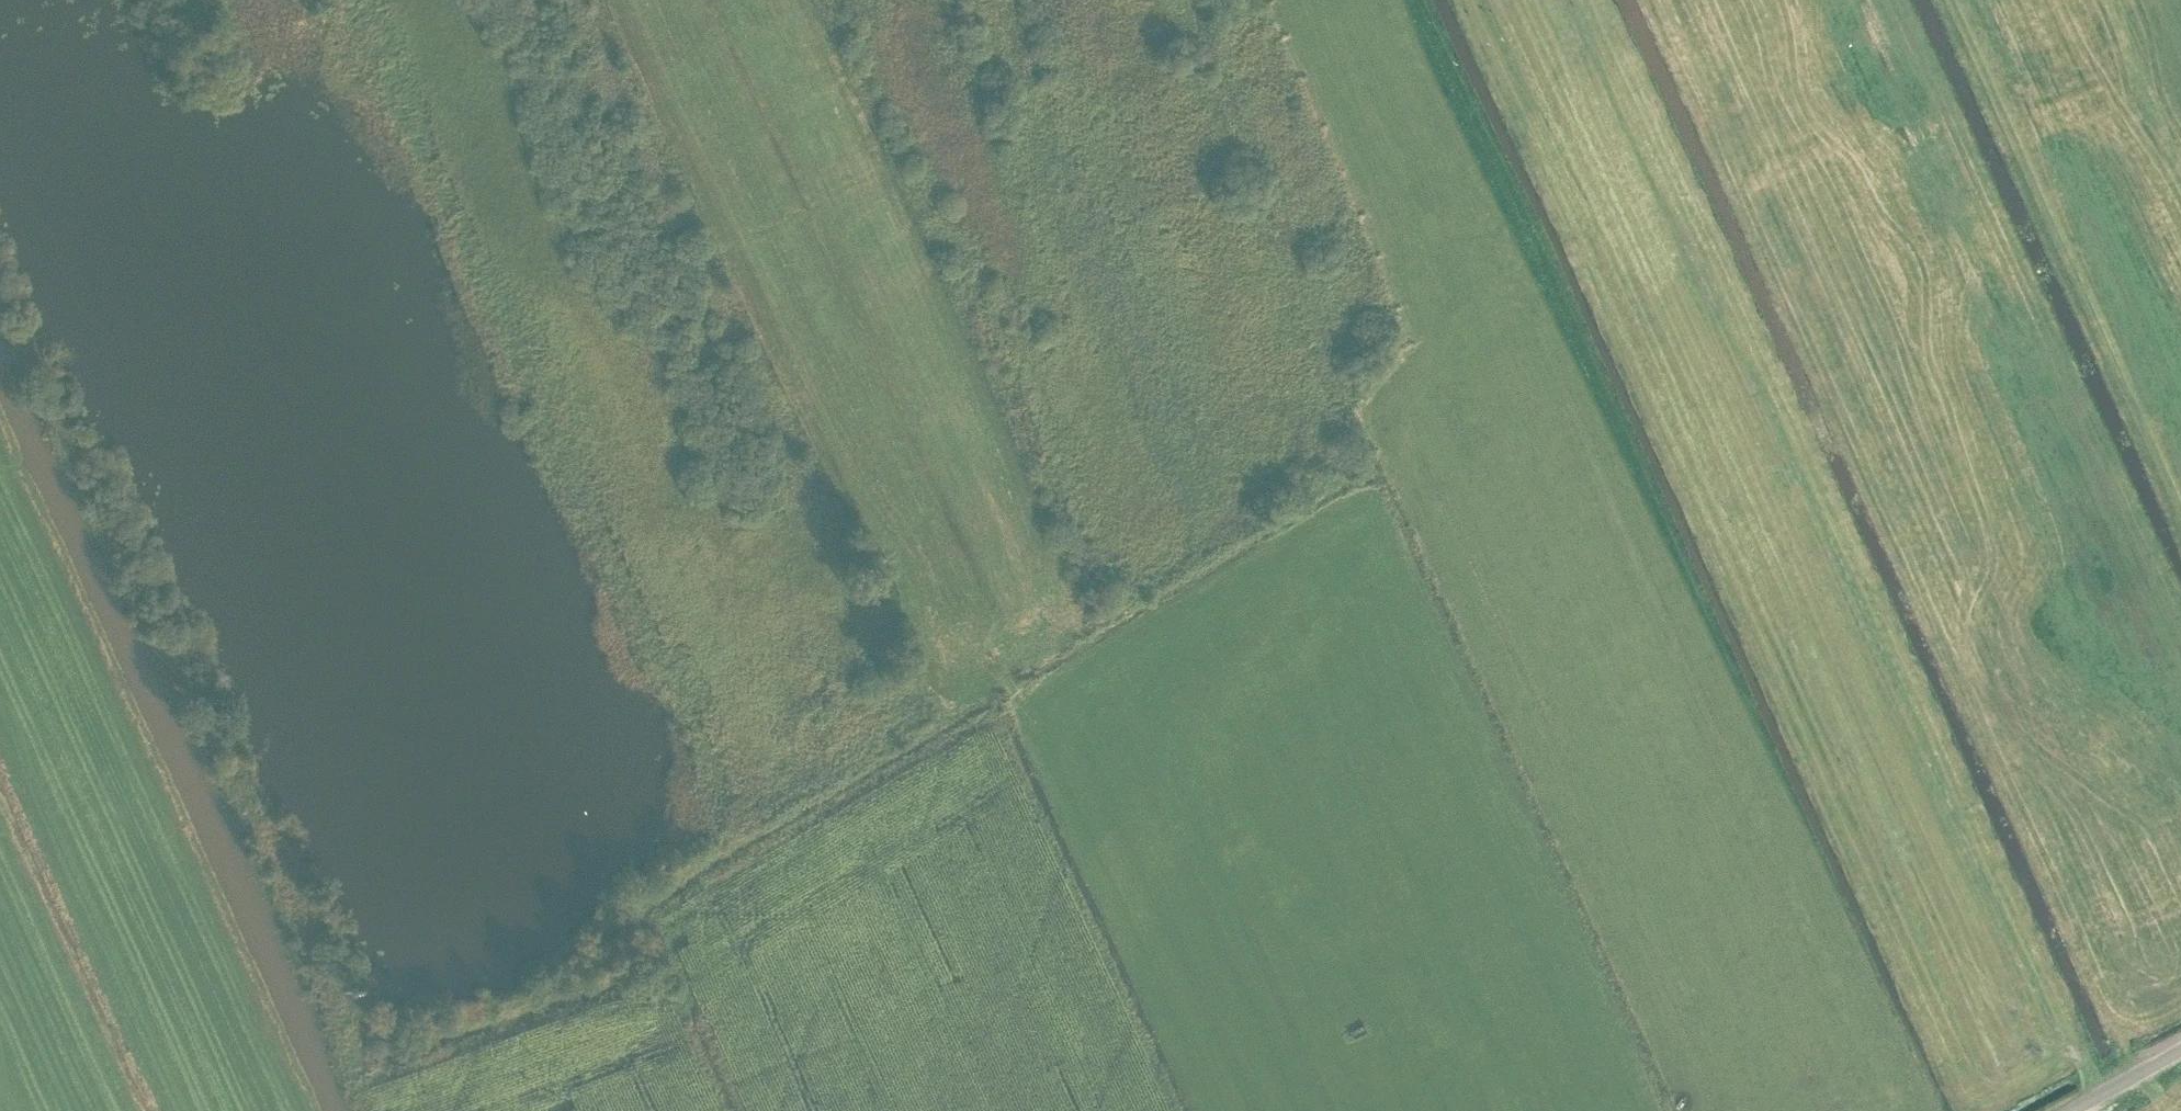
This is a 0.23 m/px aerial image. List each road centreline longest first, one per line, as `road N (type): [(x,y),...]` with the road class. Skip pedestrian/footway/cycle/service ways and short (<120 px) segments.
road 1 (unclassified): [(2062,1110),(2180,1043)]

